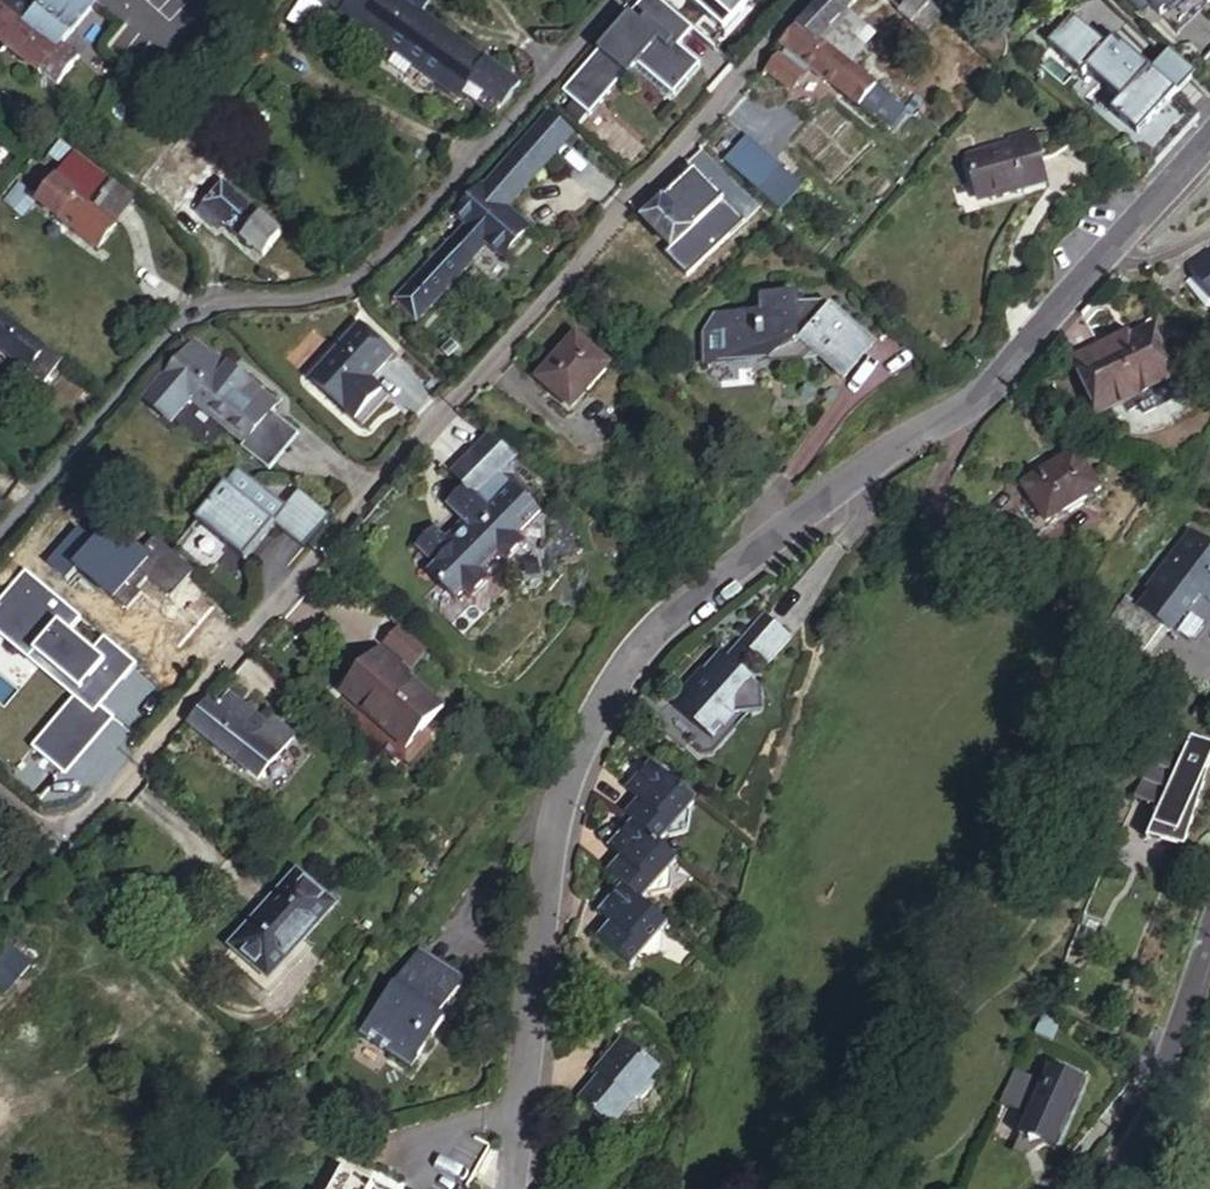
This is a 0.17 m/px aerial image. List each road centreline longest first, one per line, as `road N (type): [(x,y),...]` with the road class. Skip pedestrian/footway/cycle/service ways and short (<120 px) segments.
road 1 (residential): [(1209,138),(981,397),(863,464),(686,598),(620,667),(563,779),(552,829),(514,1188)]
road 2 (residential): [(61,844),(810,0)]
road 3 (residential): [(614,0),(369,269),(328,296),(198,312),(0,531)]
road 4 (residential): [(1106,1188),(1150,1112),(1209,934)]

